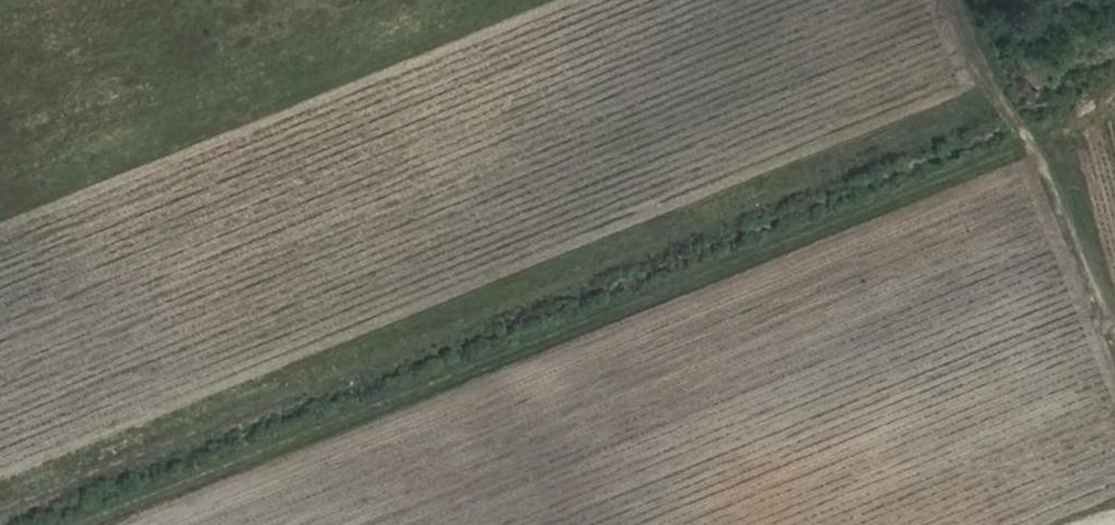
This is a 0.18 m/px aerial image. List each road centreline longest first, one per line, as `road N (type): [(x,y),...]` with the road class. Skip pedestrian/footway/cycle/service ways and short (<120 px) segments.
road 1 (track): [(1114,334),(1079,243),(1062,163),(1000,95),(900,141),(674,224),(0,515)]
road 2 (track): [(1034,133),(75,524)]

